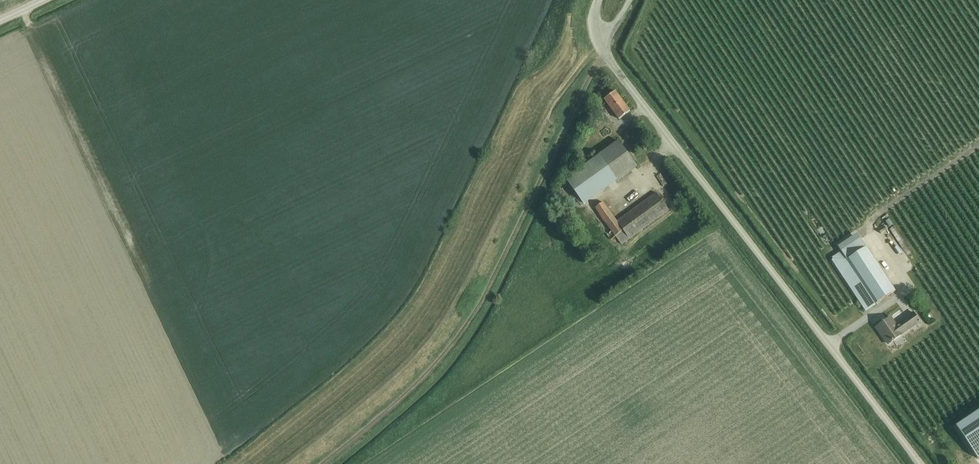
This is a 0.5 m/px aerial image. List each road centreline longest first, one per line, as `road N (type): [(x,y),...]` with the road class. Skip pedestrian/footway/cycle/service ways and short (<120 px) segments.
road 1 (unclassified): [(924,463),(604,49)]
road 2 (track): [(327,463),(398,405),(469,325),(604,49)]

